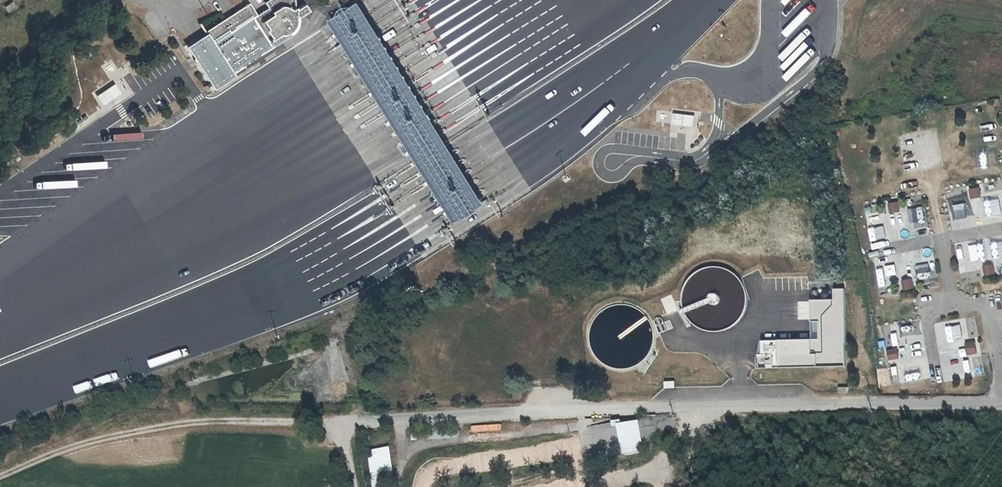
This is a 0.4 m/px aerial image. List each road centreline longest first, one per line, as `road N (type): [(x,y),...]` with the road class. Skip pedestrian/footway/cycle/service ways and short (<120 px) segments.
road 1 (motorway): [(0,395),(303,280),(585,95)]
road 2 (unclassified): [(1001,404),(540,408),(356,421)]
road 3 (motorway): [(487,0),(0,304)]
road 4 (track): [(0,477),(100,439),(198,422),(338,425)]
road 5 (motorway): [(585,95),(701,0)]

